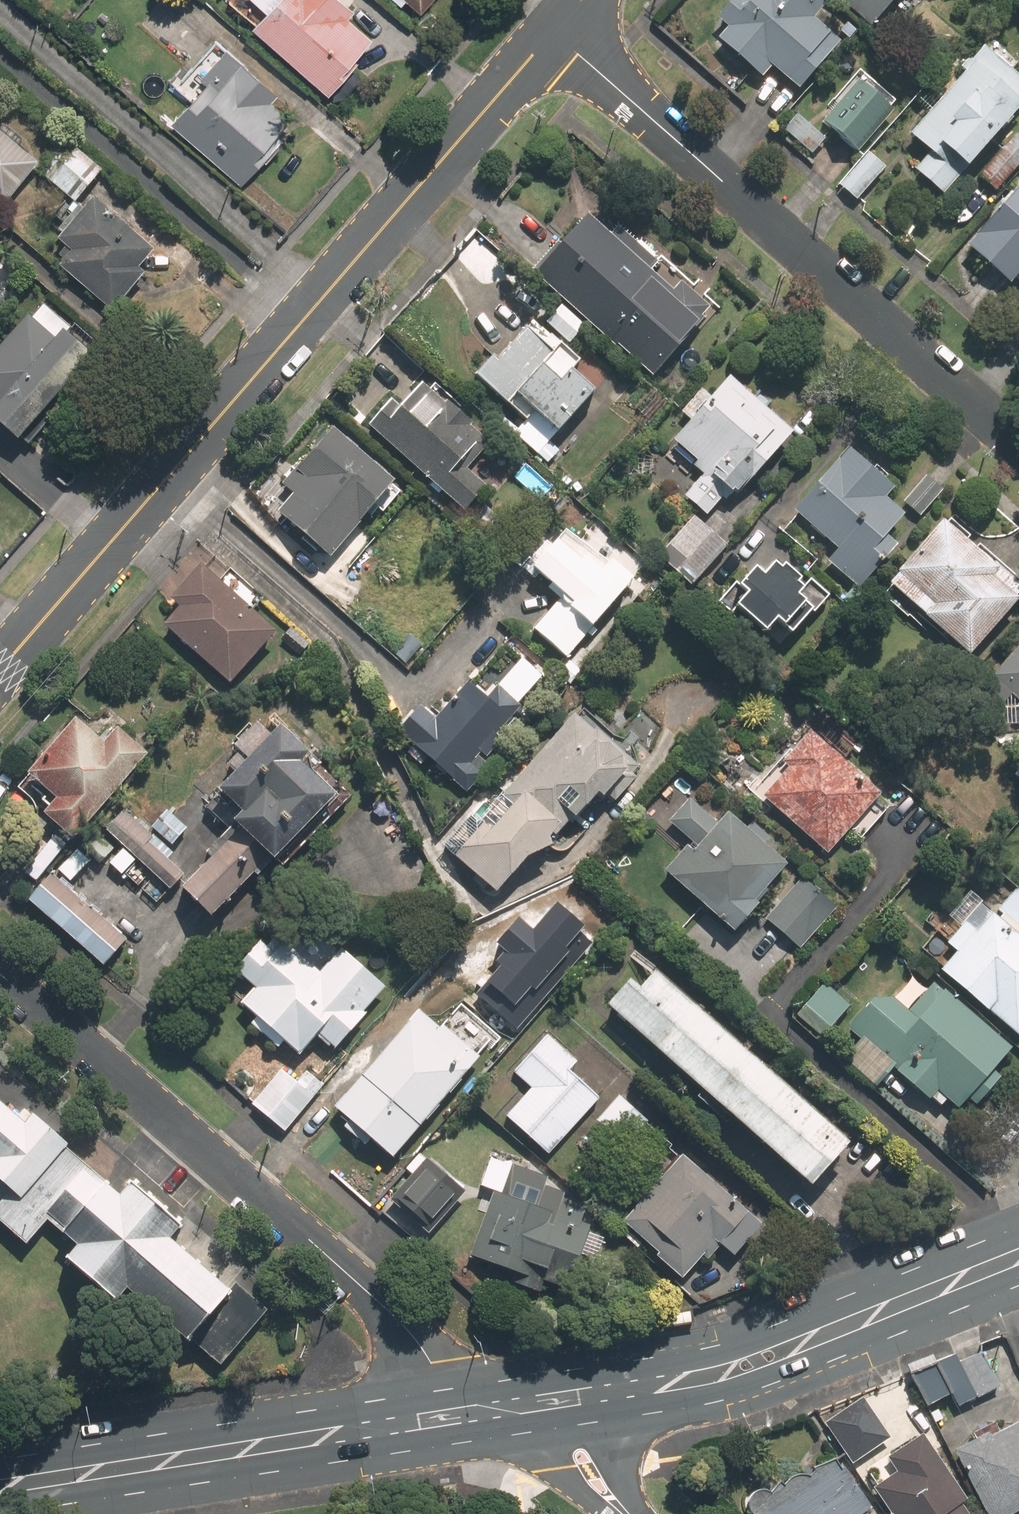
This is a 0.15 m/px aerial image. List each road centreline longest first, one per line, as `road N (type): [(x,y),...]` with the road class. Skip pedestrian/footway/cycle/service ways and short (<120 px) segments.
road 1 (tertiary): [(553,33),(0,671)]
road 2 (residential): [(0,977),(416,1338),(432,1364),(502,1410)]
road 3 (residential): [(1018,443),(553,33)]
road 4 (secondary): [(1018,1257),(759,1361),(502,1410)]
road 5 (secondary): [(502,1410),(0,1488)]
road 6 (residential): [(502,1410),(569,1457),(623,1513)]

